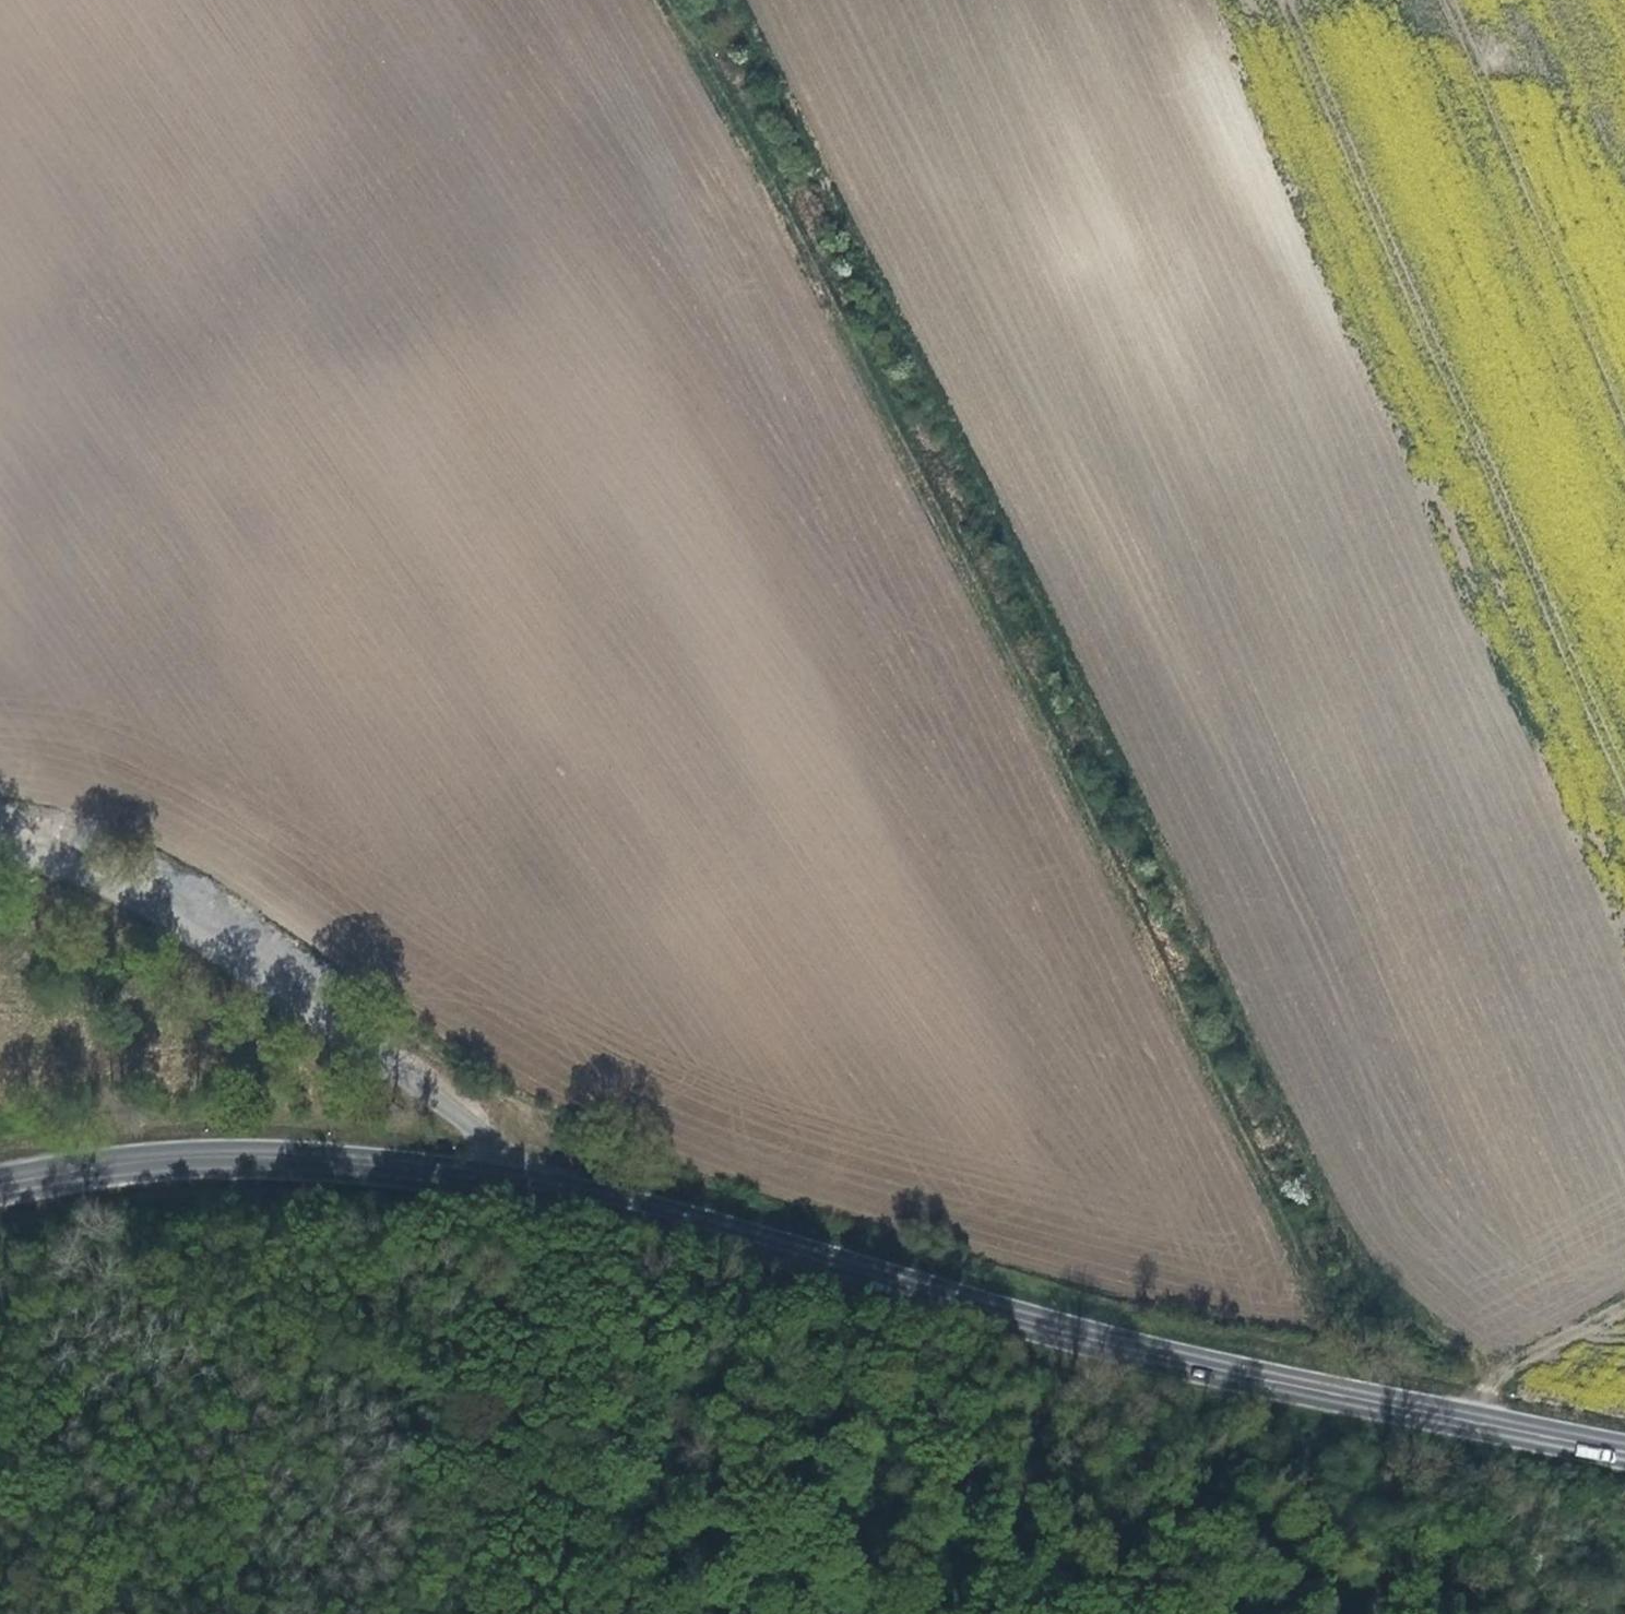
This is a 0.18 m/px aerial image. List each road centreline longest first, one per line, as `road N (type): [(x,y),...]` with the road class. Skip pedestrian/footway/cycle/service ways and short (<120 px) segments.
road 1 (primary): [(0,1185),(132,1164),(274,1157),(494,1176),(1200,1365),(1624,1451)]

